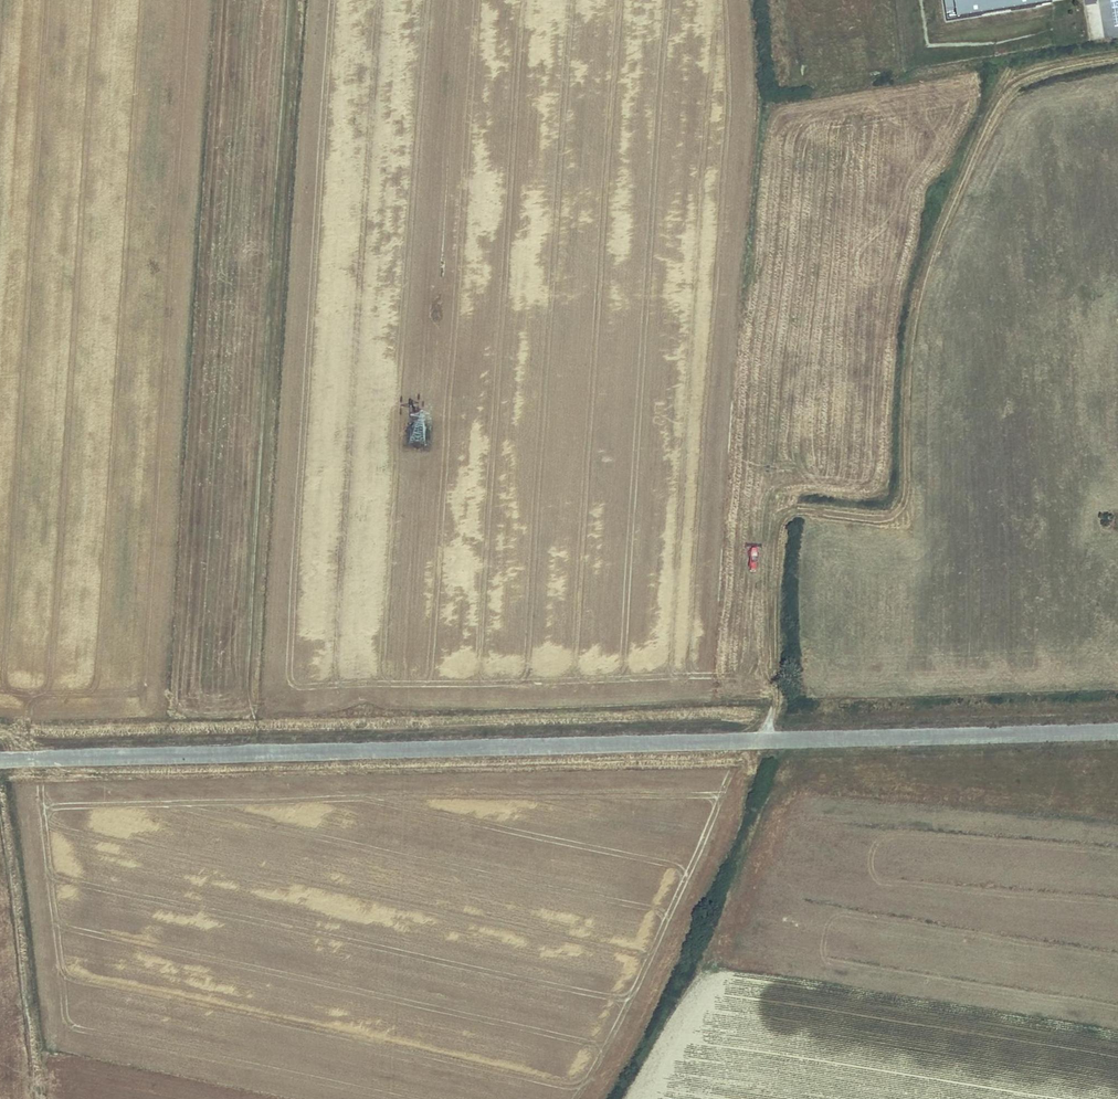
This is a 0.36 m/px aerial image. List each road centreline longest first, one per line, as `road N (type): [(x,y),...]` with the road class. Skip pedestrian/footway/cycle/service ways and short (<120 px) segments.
road 1 (track): [(1117,54),(1035,67),(1000,94),(989,117),(920,289),(902,510),(890,519),(799,510),(781,519),(770,741)]
road 2 (track): [(0,798),(39,1098)]

